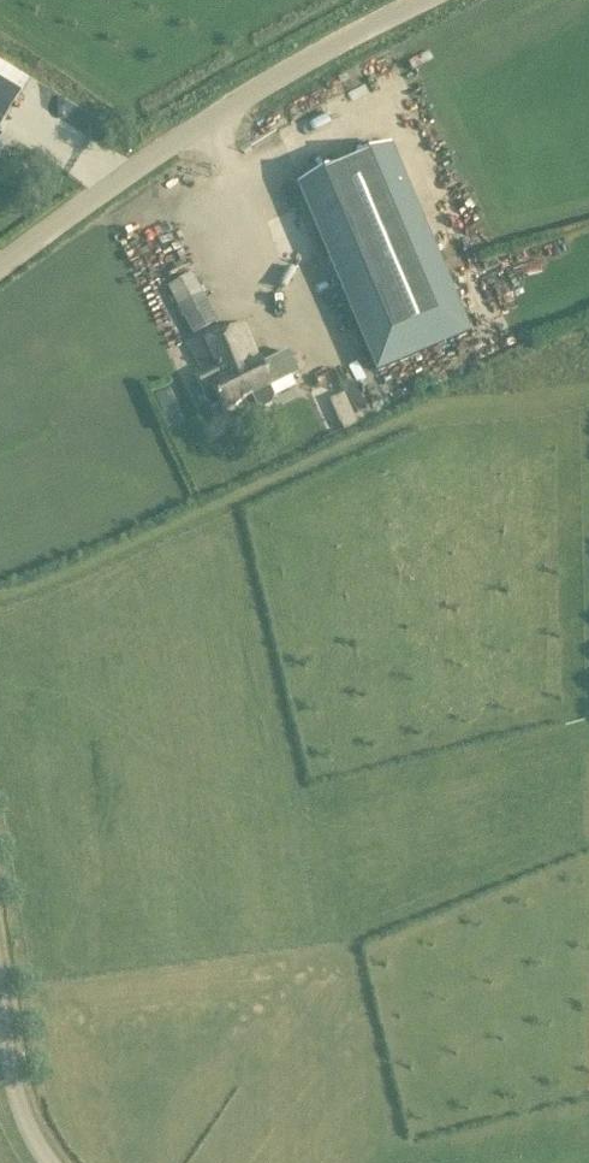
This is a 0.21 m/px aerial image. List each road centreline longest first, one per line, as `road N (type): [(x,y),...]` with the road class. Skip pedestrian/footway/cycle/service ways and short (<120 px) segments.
road 1 (unclassified): [(0,266),(196,126),(426,0)]
road 2 (unclassified): [(52,1162),(16,1091),(0,997)]

